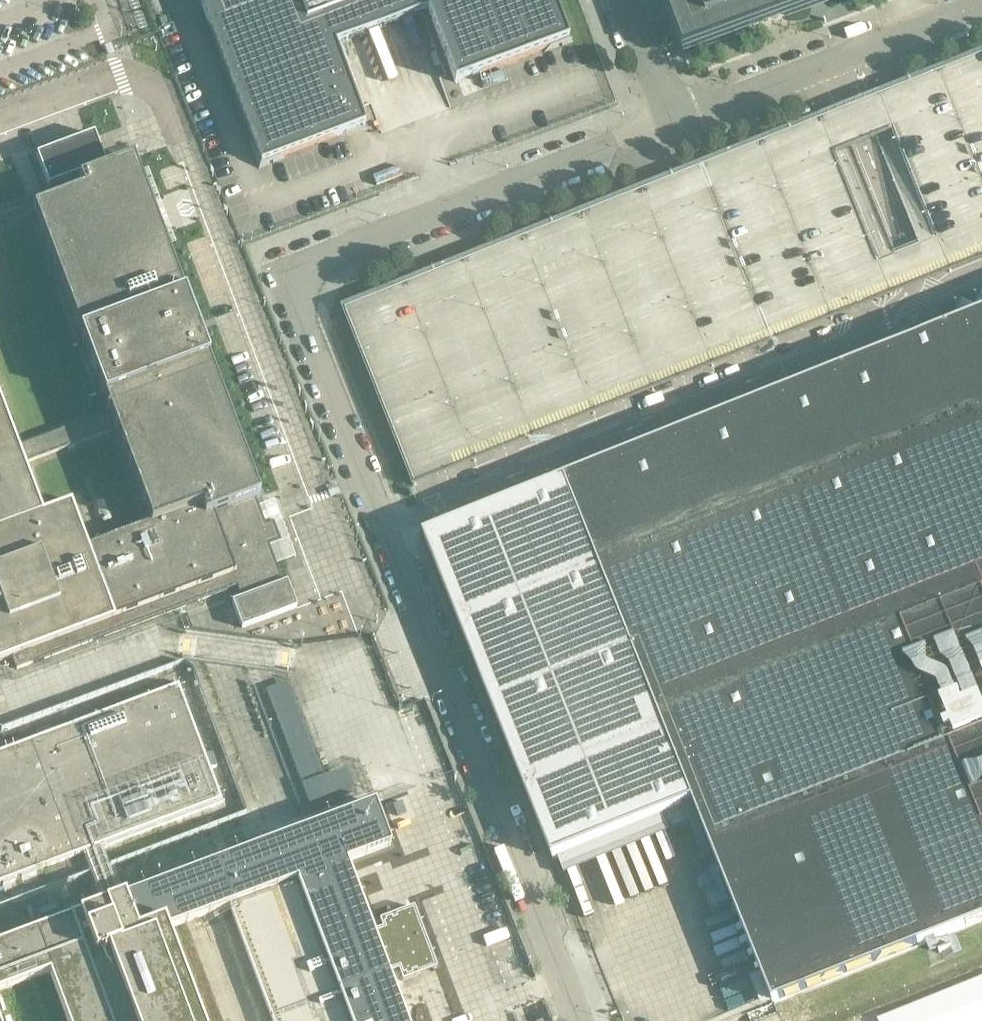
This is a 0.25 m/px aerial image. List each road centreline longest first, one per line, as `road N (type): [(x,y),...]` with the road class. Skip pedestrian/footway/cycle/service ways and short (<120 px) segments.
road 1 (unclassified): [(592,1020),(302,328),(297,284),(316,266),(671,121)]
road 2 (unclassified): [(981,2),(671,121)]
road 3 (unclassified): [(671,121),(623,0)]

